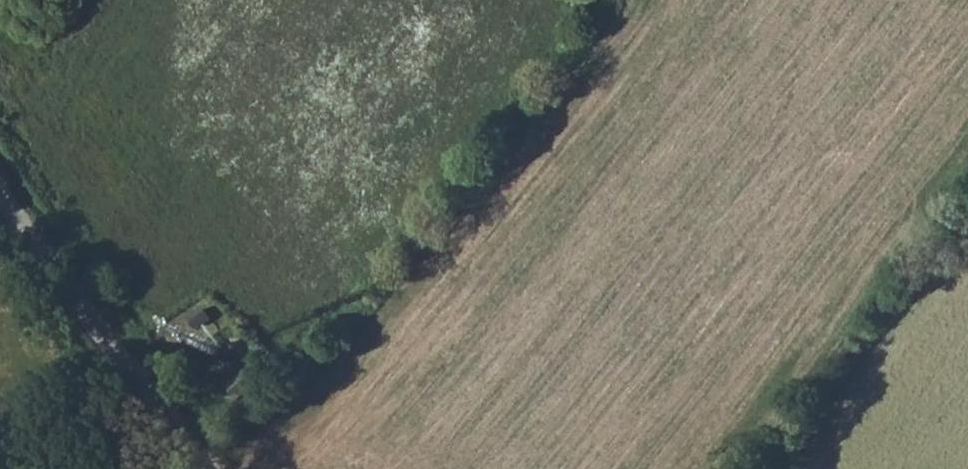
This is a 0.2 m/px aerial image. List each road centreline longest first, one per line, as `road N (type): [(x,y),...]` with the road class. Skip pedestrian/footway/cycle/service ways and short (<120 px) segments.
road 1 (unclassified): [(0,189),(211,468)]

